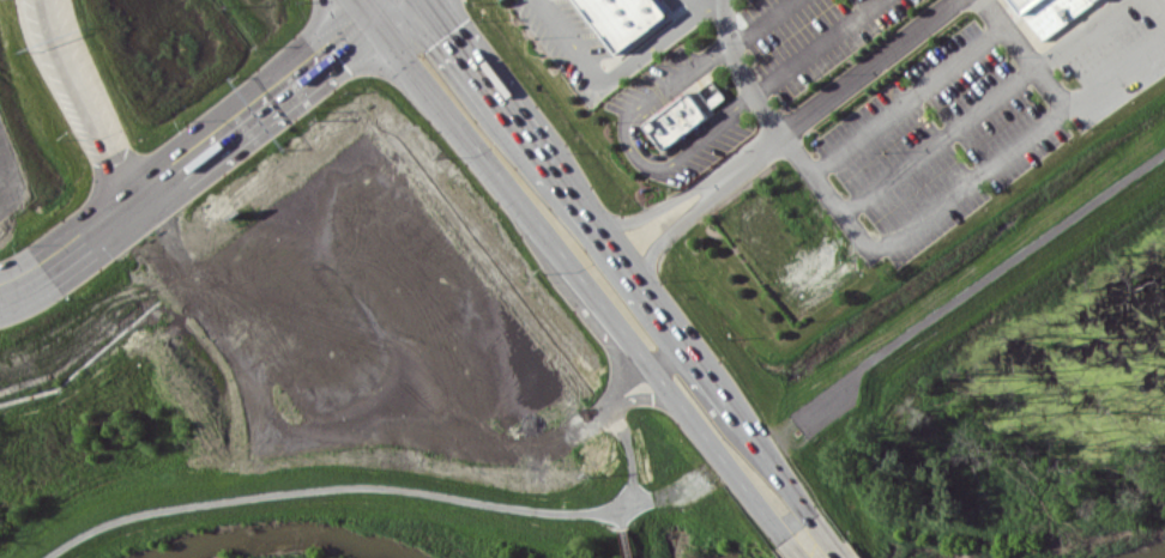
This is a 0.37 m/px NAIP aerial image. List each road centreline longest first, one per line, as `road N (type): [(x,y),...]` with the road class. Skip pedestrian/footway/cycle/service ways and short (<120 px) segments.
road 1 (trunk): [(374,25),(652,365)]
road 2 (trunk): [(803,532),(801,502),(638,281)]
road 3 (motorway): [(40,0),(70,78),(144,206)]
road 4 (trunk): [(652,365),(775,520),(803,532)]
road 5 (trunk): [(638,281),(548,151)]

